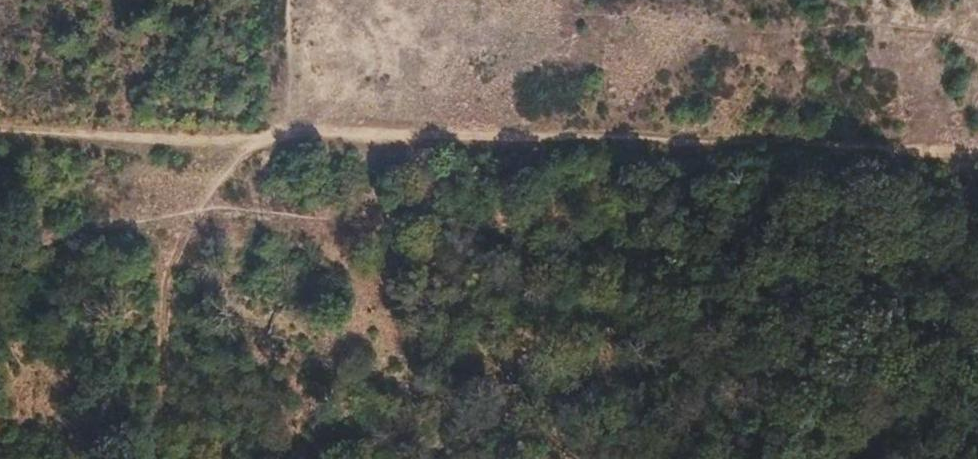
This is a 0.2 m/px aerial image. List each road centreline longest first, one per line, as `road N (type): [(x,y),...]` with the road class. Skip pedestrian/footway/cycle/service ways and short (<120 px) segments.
road 1 (track): [(0,125),(977,163)]
road 2 (track): [(277,209),(583,458)]

